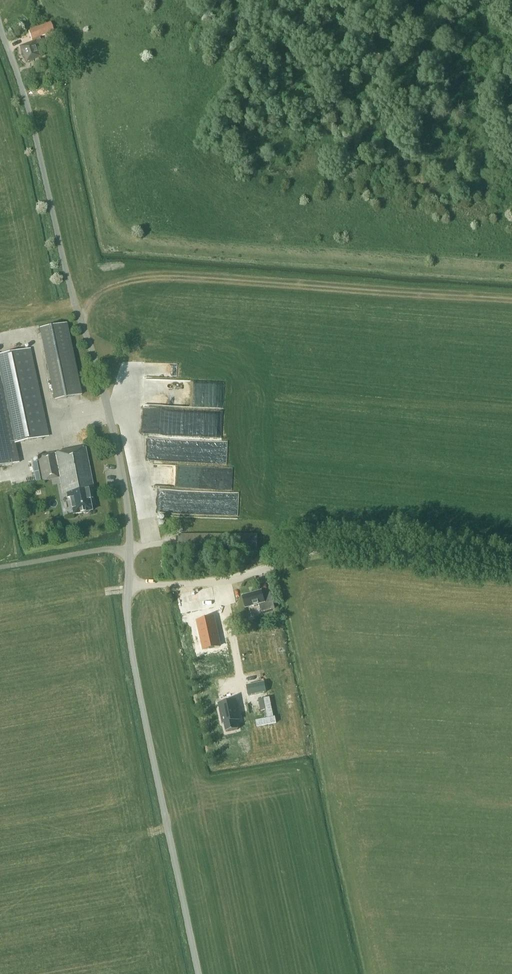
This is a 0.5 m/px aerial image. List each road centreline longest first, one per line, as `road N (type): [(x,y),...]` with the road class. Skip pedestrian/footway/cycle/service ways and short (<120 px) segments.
road 1 (unclassified): [(199,973),(132,655),(125,485),(0,24)]

